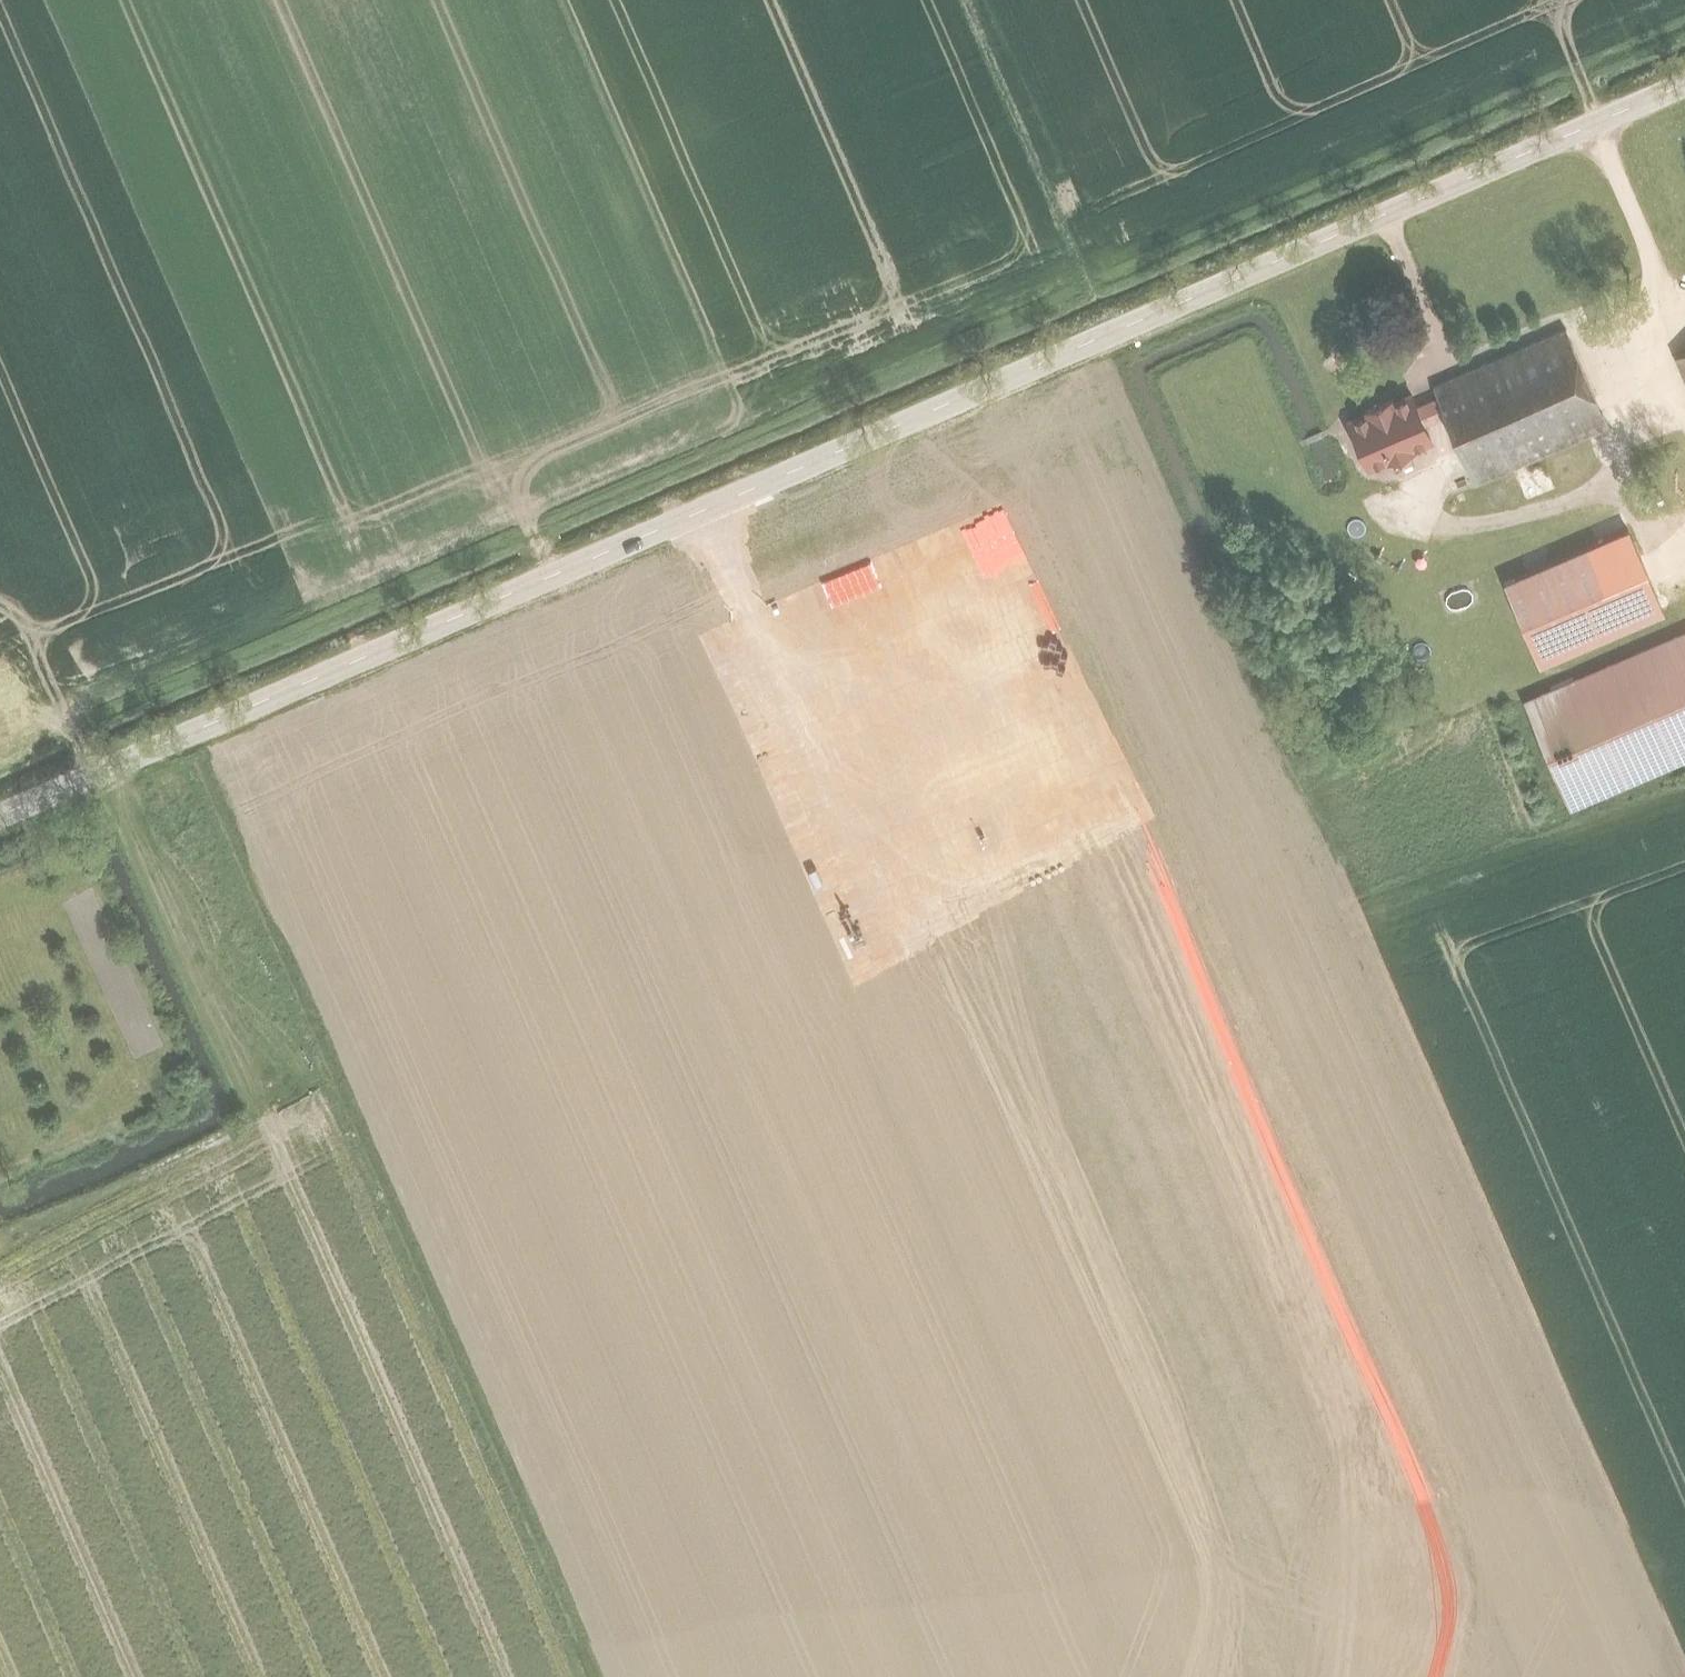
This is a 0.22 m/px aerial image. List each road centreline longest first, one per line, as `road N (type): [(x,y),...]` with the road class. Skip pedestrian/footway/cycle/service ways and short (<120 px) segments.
road 1 (tertiary): [(0,820),(1684,83)]

